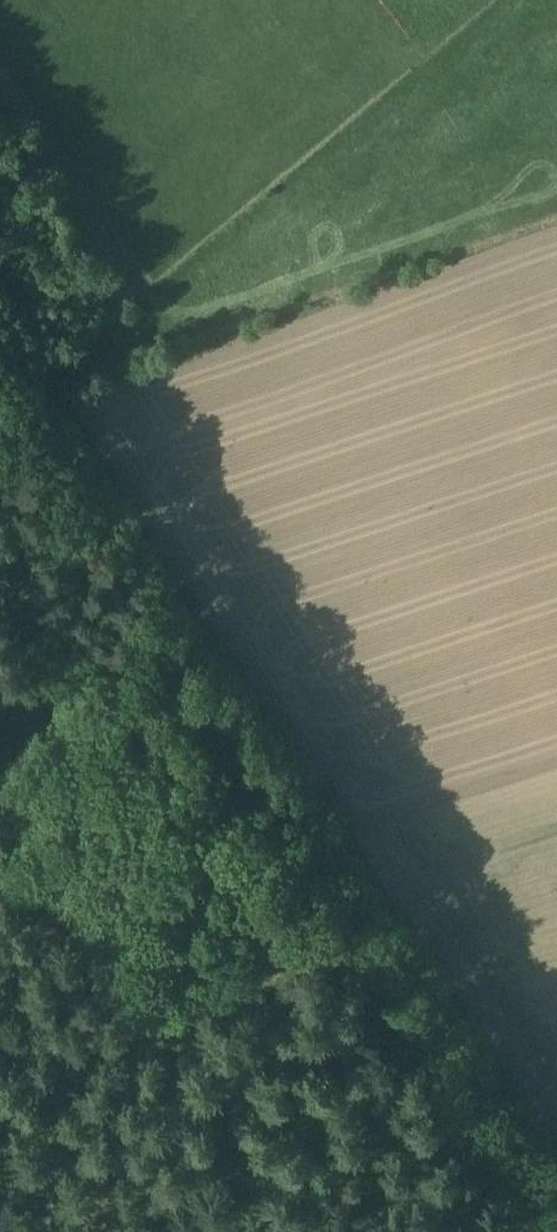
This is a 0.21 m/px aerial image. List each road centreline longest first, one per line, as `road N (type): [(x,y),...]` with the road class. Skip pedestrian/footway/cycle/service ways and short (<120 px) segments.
road 1 (track): [(556,1197),(0,346)]
road 2 (track): [(195,1231),(164,1064),(78,748),(0,511)]

